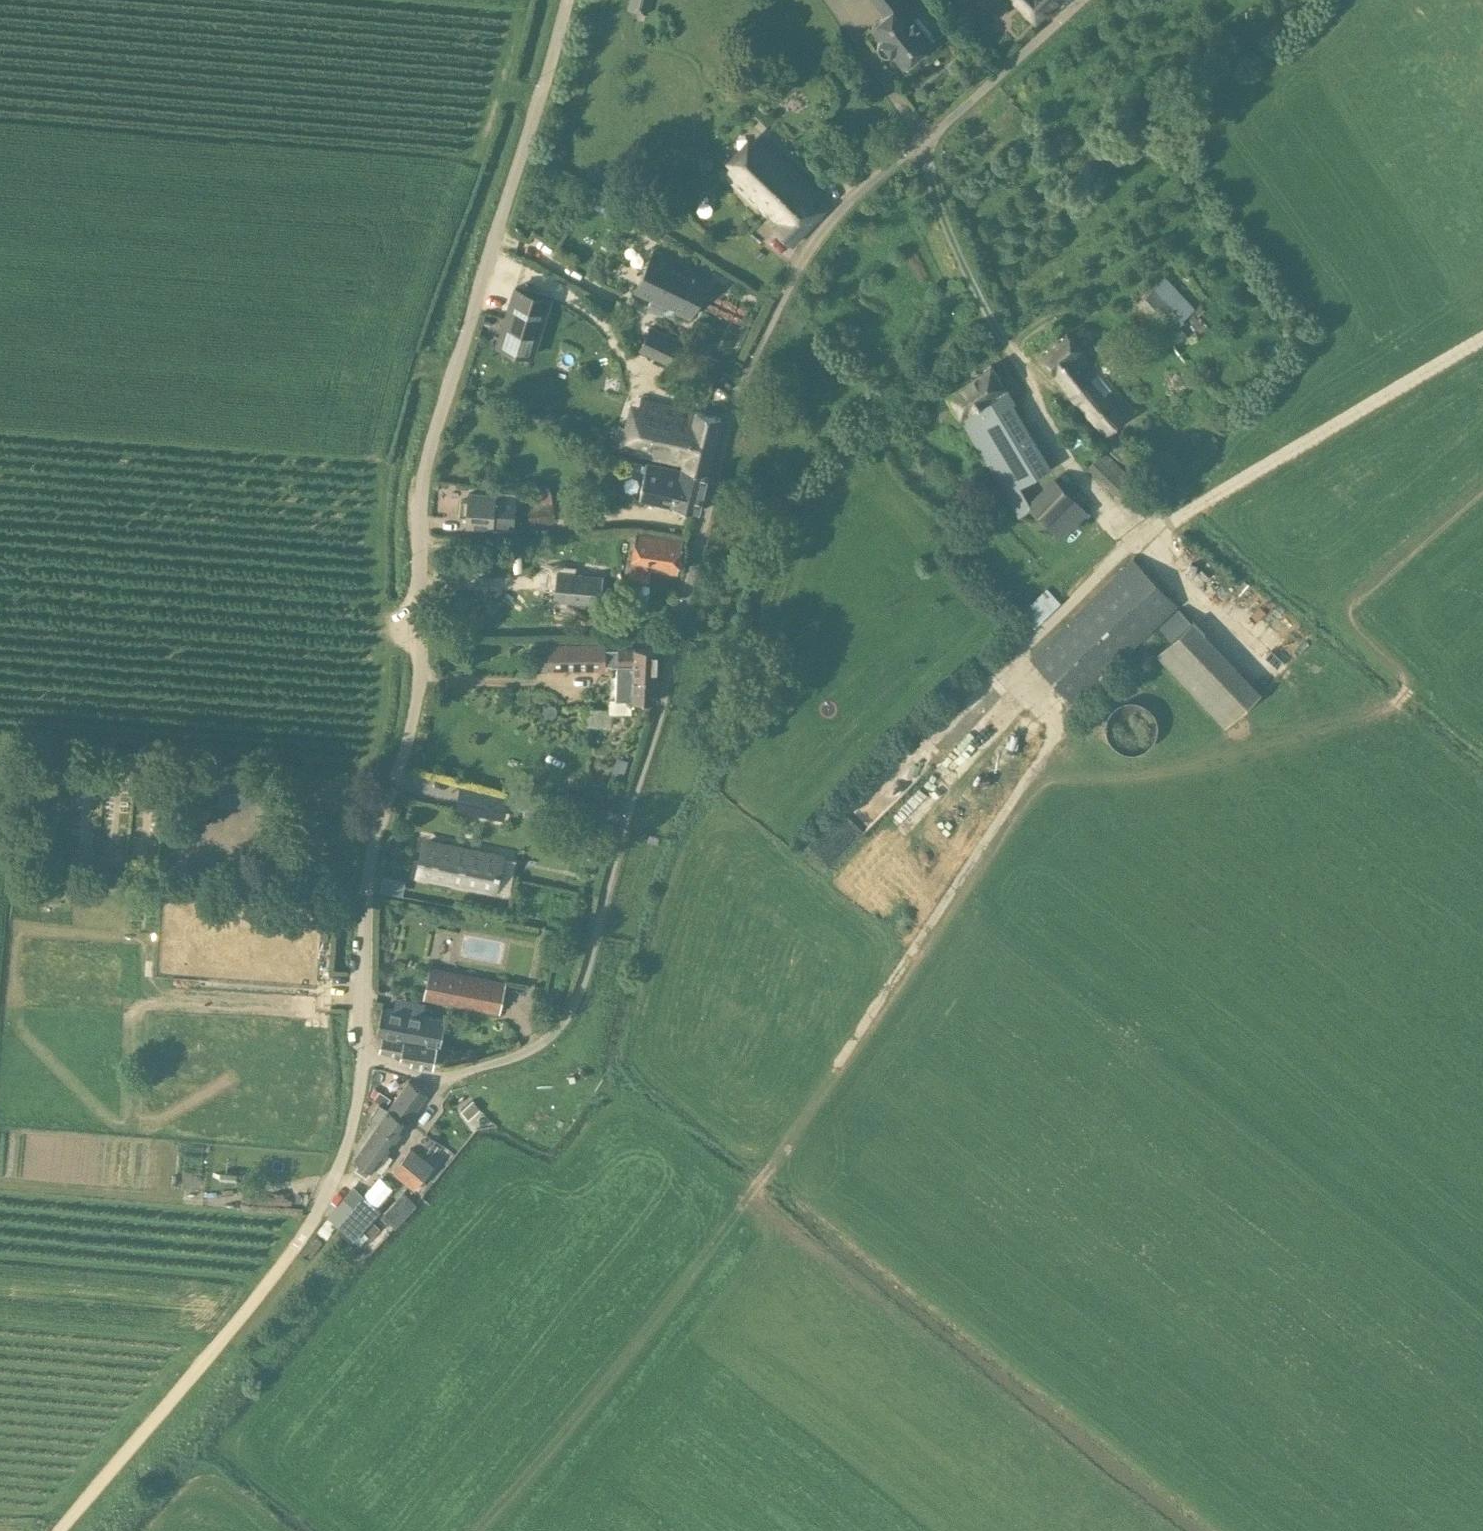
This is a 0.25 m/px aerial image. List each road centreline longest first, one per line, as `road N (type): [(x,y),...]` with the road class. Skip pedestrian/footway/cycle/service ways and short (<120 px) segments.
road 1 (unclassified): [(363,1057),(439,1078),(538,1047),(569,1016),(660,714),(739,390),(793,276),(859,189),(1082,0)]
road 2 (unclassified): [(568,0),(430,452),(419,675),(373,854),(363,1057)]
road 3 (track): [(56,1530),(294,1248)]
road 4 (unclassified): [(294,1248),(345,1151),(363,1057)]

